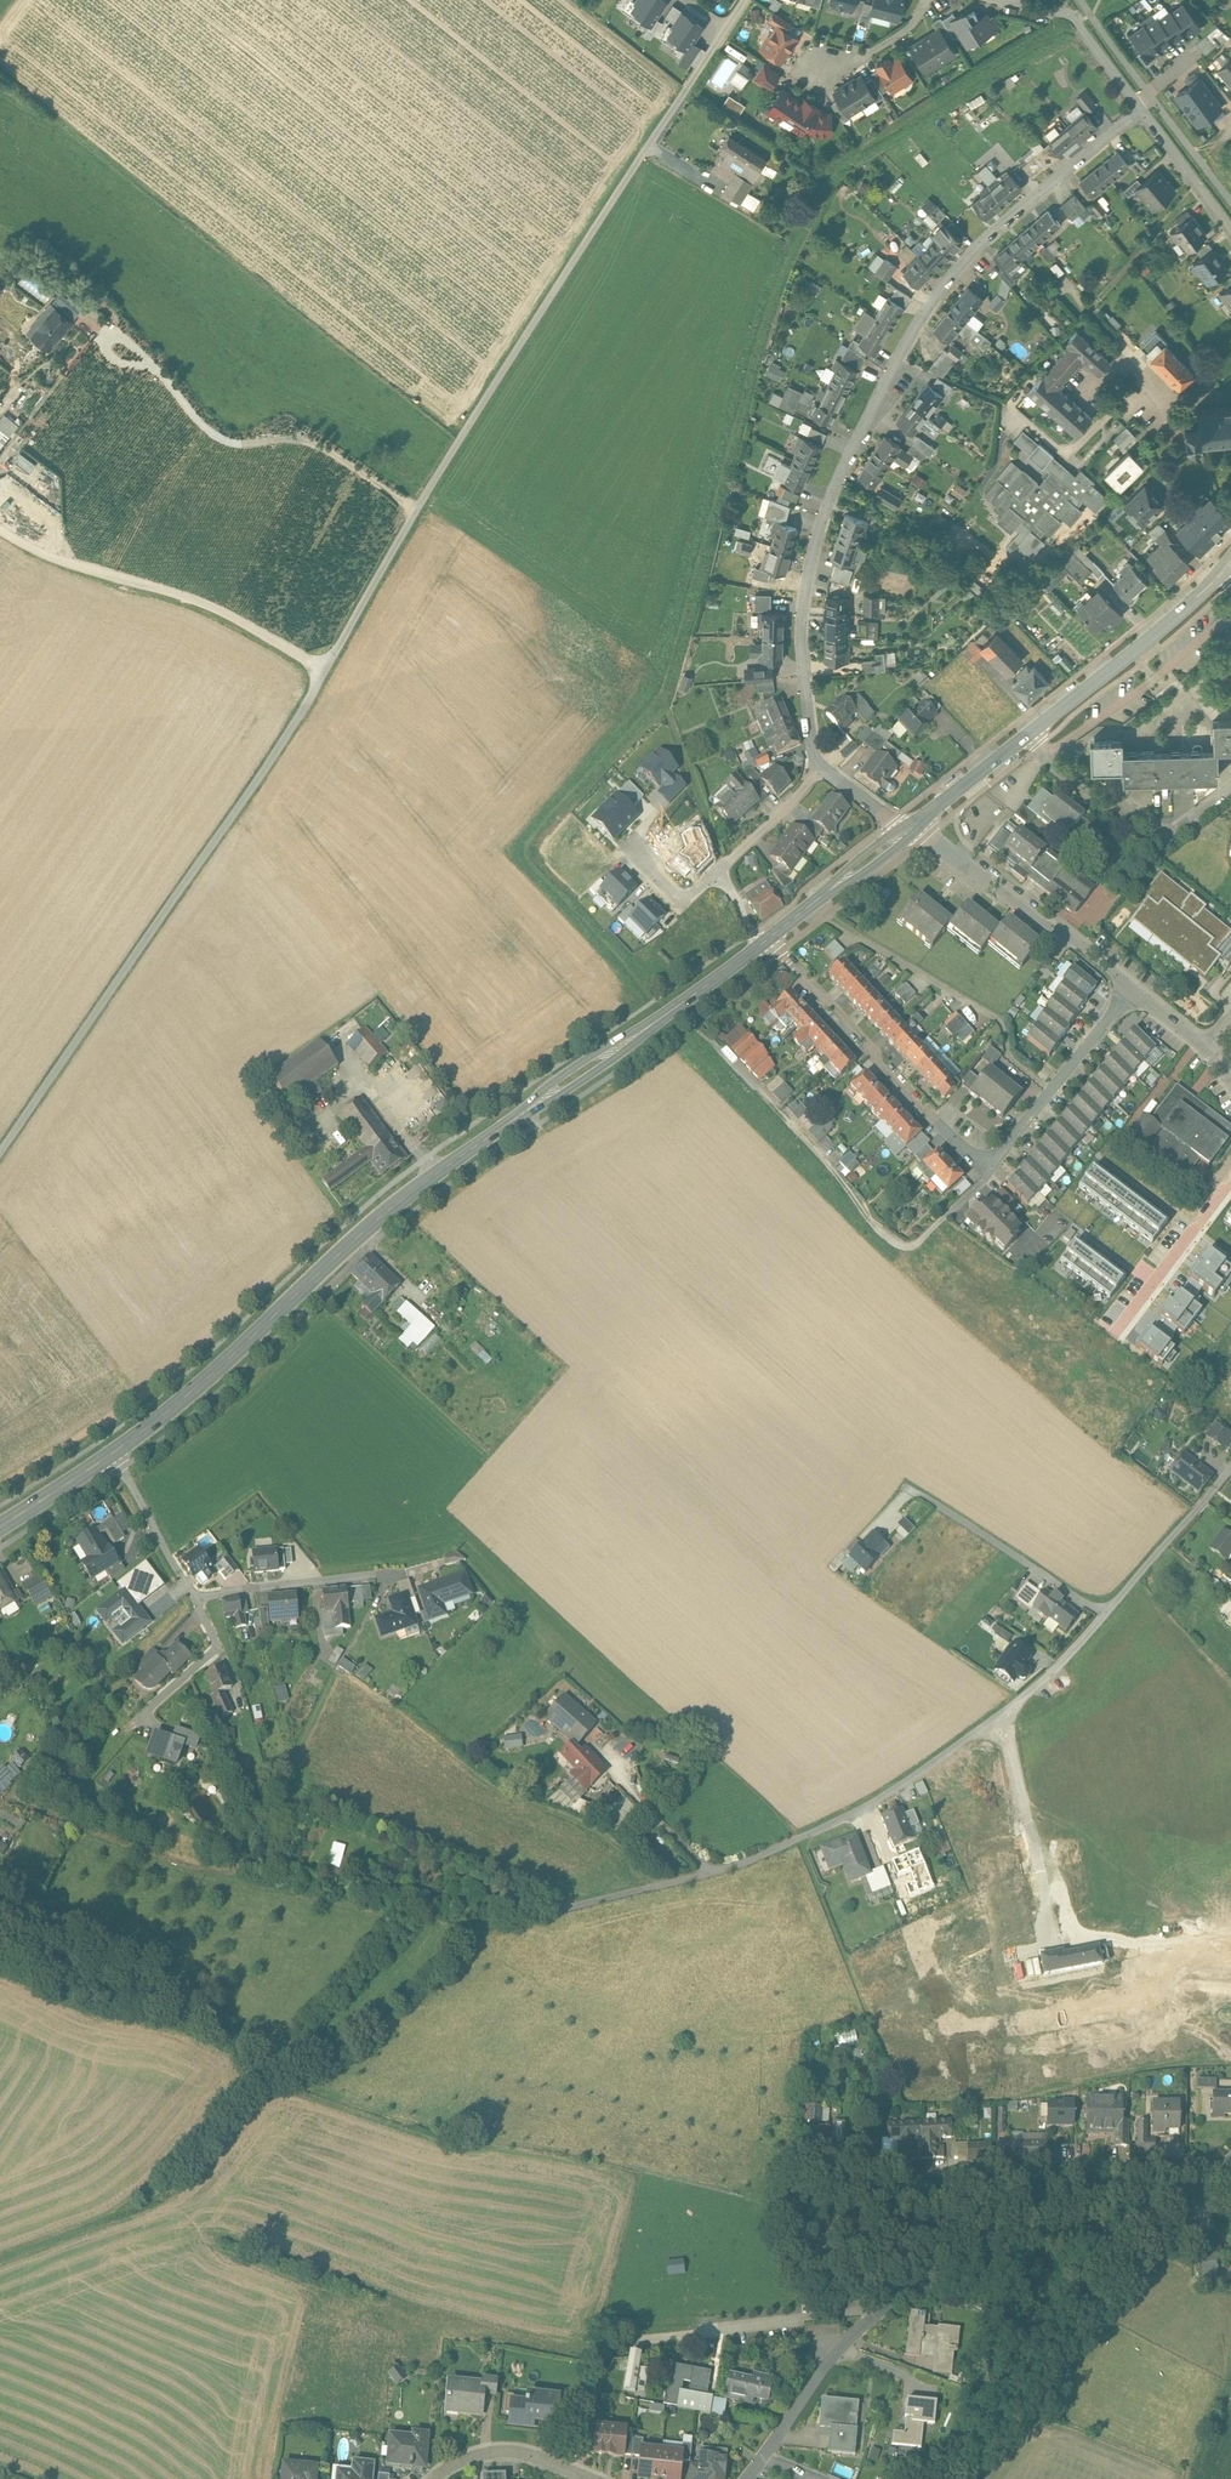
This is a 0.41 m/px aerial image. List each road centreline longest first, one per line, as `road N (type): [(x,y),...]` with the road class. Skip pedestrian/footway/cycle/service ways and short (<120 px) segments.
road 1 (primary): [(759,946),(403,1199),(219,1372),(116,1452)]
road 2 (residential): [(821,768),(800,620),(819,527),(844,465),(944,284),(998,227),(1141,109)]
road 3 (track): [(0,2256),(145,2201),(175,2181),(264,2084),(380,2017),(450,1934),(571,1903)]
road 4 (residential): [(745,2478),(828,2362),(885,2311),(950,2272),(1176,2197),(1230,2153)]
road 5 (residential): [(1144,1858),(1061,1859),(914,1933),(954,2033),(1139,2002),(1143,1961)]
road 6 (residential): [(1131,990),(992,1164),(936,1122),(769,938)]
road 7 (track): [(324,664),(223,607),(48,550),(0,522)]
road 8 (residential): [(910,825),(1131,990)]
road 9 (residential): [(1093,1628),(1134,1656),(1144,1672),(1144,1858)]
road 10 (primary): [(1226,570),(1029,731)]
road 11 (residential): [(1029,731),(1086,794),(1114,796),(1167,831),(1230,789)]
road 12 (residential): [(191,1596),(387,1572)]
road 13 (residential): [(1230,1183),(1117,1331)]
road 14 (residential): [(1006,0),(1076,19),(1141,109)]
road 15 (primary): [(910,825),(769,938)]
road 16 (residential): [(598,2478),(536,2451),(473,2455),(437,2478)]
road 17 (residential): [(116,1452),(191,1596)]
road 18 (primary): [(1029,731),(910,825)]
road 19 (residential): [(1141,109),(1230,229)]
road 20 (primary): [(116,1452),(0,1528)]
road 21 (residential): [(821,768),(801,795),(723,865)]
road 22 (residential): [(927,0),(907,28),(824,79)]
road 23 (residential): [(630,853),(685,904),(723,865)]
road 24 (residential): [(191,1596),(218,1650),(164,1692)]

